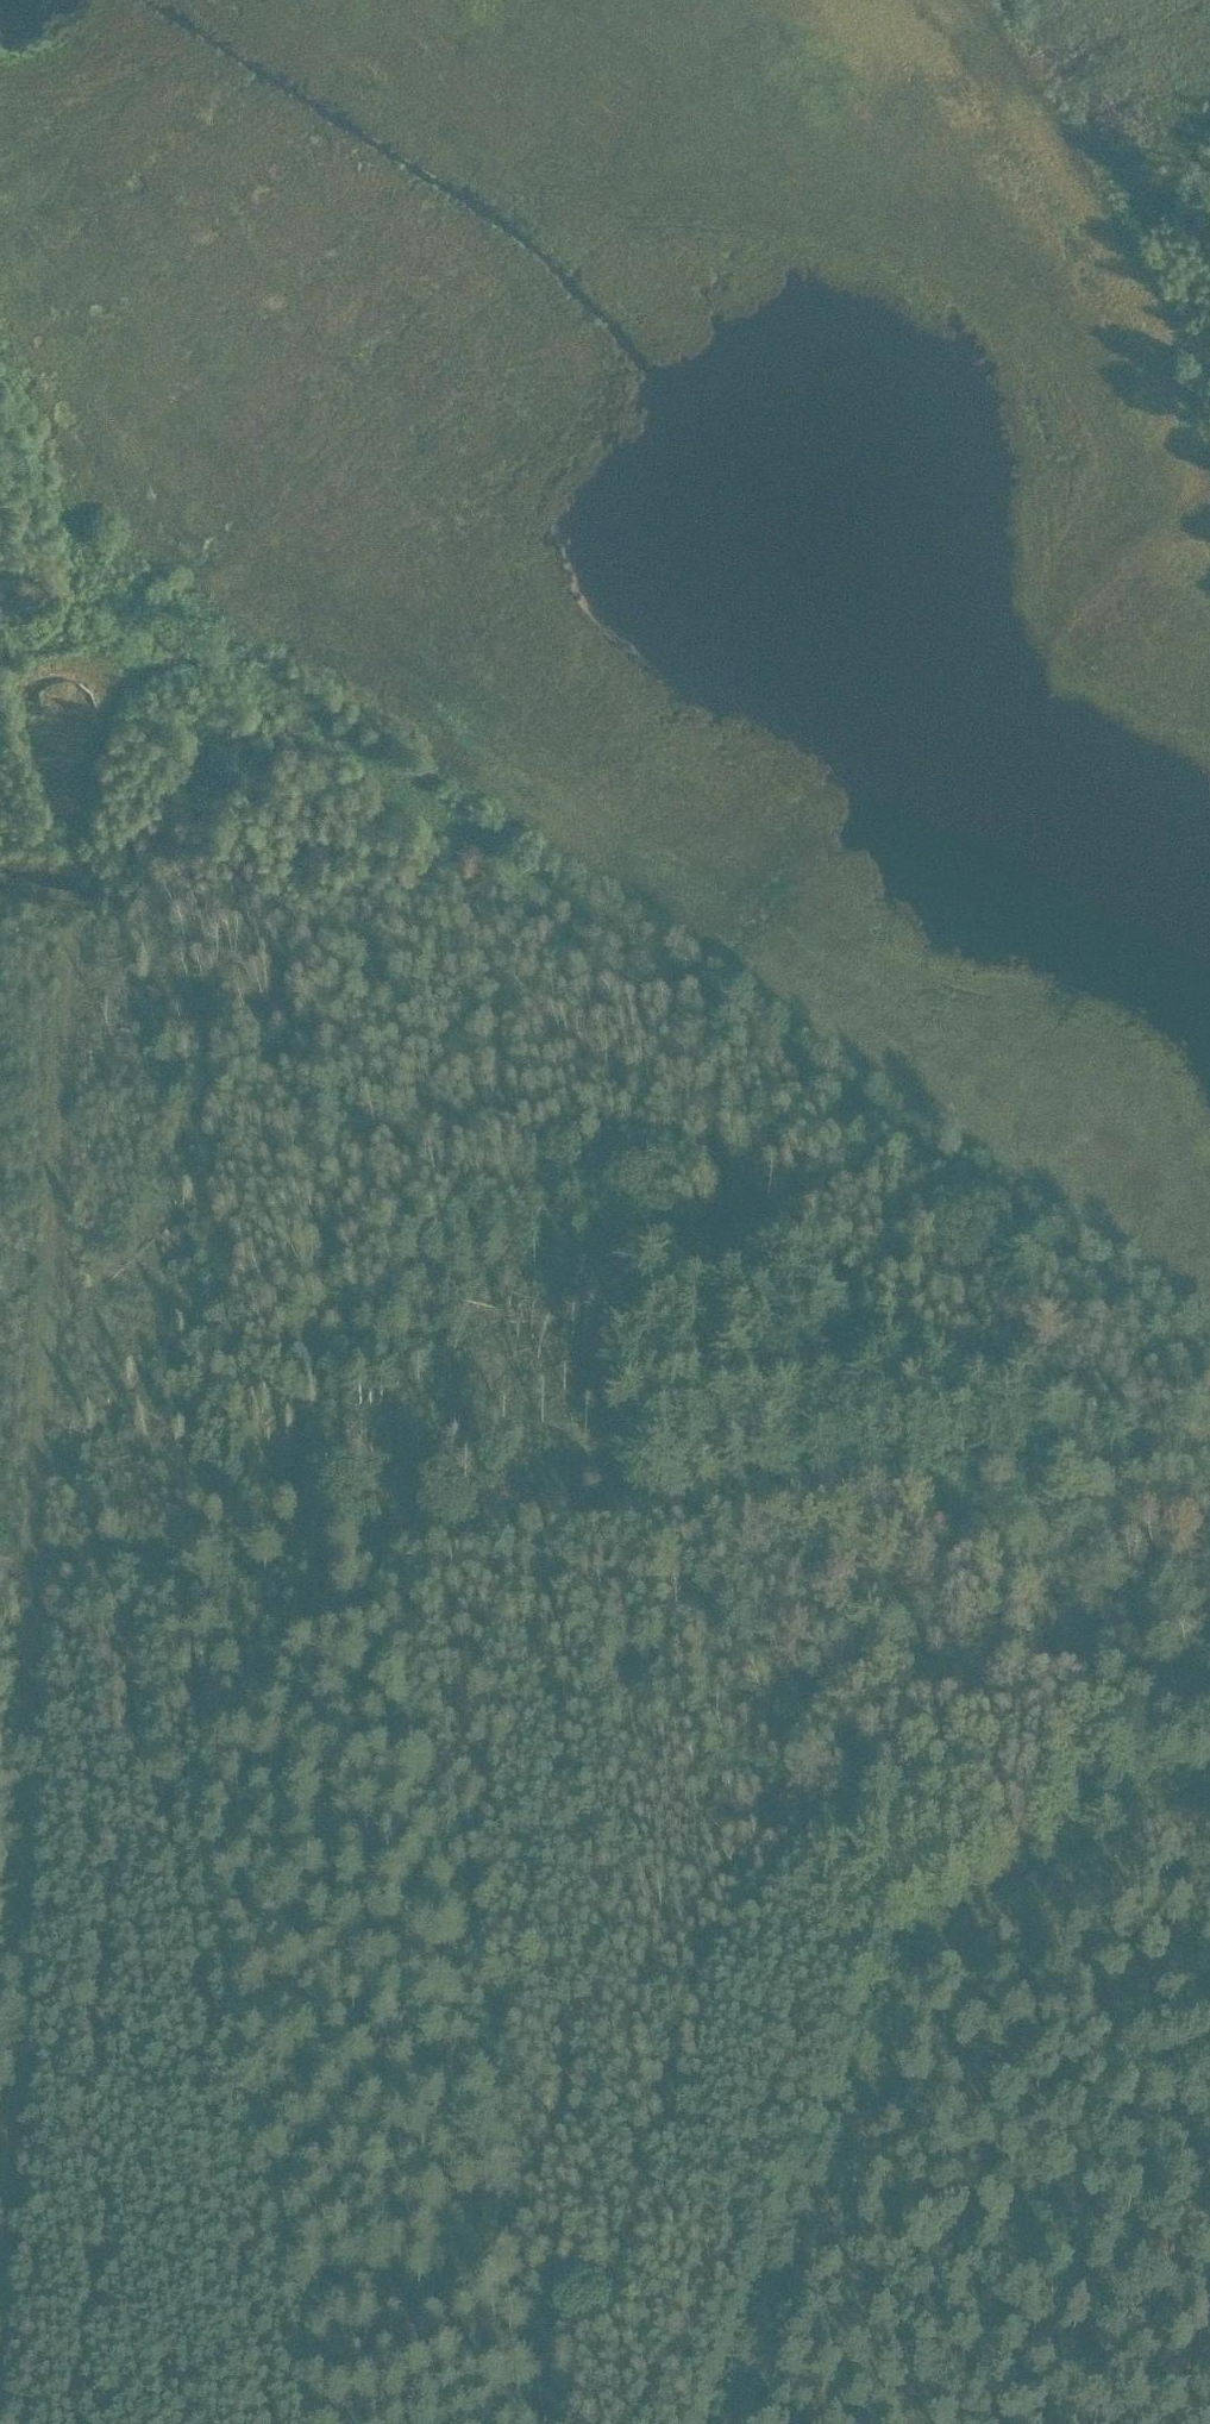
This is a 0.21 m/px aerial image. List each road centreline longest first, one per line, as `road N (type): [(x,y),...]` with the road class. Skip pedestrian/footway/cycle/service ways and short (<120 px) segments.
road 1 (track): [(33,1555),(1209,1471)]
road 2 (track): [(0,2249),(33,1555)]

